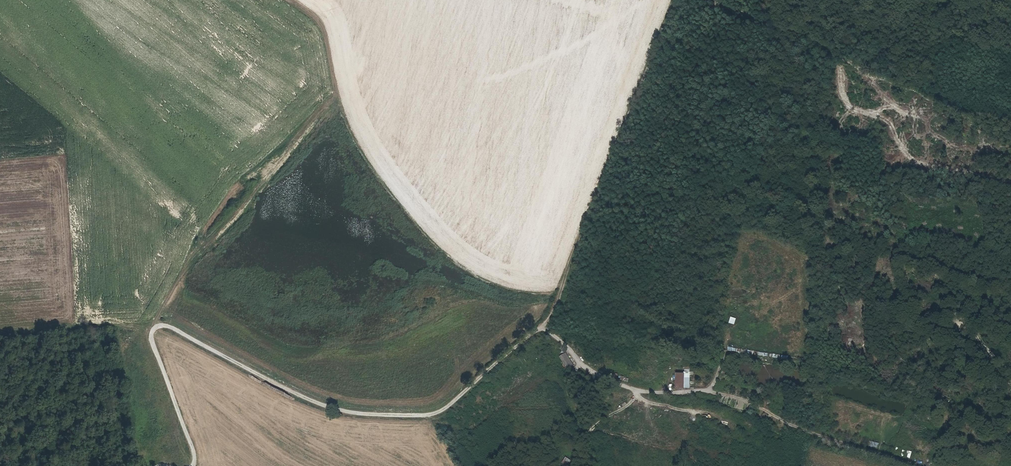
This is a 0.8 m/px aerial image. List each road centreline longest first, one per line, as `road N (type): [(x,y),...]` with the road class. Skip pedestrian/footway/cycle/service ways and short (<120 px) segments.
road 1 (track): [(192,465),(151,343),(154,329),(173,330),(333,410),(427,416),(542,327)]
road 2 (track): [(542,327),(586,368),(619,385),(657,394),(707,390),(913,465)]
road 3 (track): [(542,327),(673,0)]
road 4 (track): [(708,0),(801,28),(894,74),(1010,109)]

